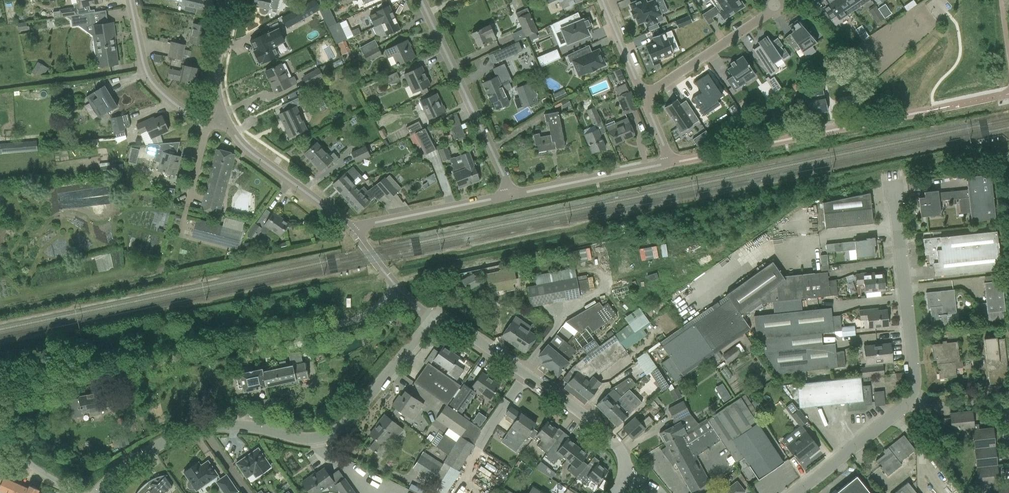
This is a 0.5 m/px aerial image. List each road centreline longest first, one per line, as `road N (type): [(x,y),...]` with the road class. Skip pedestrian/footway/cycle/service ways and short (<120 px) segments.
road 1 (unclassified): [(395,287),(375,309),(340,324),(45,386),(6,387)]
road 2 (unclassified): [(99,492),(153,446),(202,427),(327,436),(433,317)]
road 3 (unclassified): [(794,492),(911,395),(893,187)]
road 4 (residential): [(669,163),(934,110)]
road 5 (unclassified): [(625,483),(625,459),(598,426),(433,317)]
road 6 (residential): [(512,195),(421,0)]
road 7 (unclassified): [(352,230),(243,145),(224,117)]
road 8 (residential): [(224,117),(203,122),(156,87),(129,0)]
road 9 (residential): [(352,230),(512,195)]
road 10 (residential): [(777,6),(643,97)]
road 11 (residential): [(512,195),(669,163)]
road 12 (unclassified): [(77,492),(25,461),(10,438),(6,387)]

